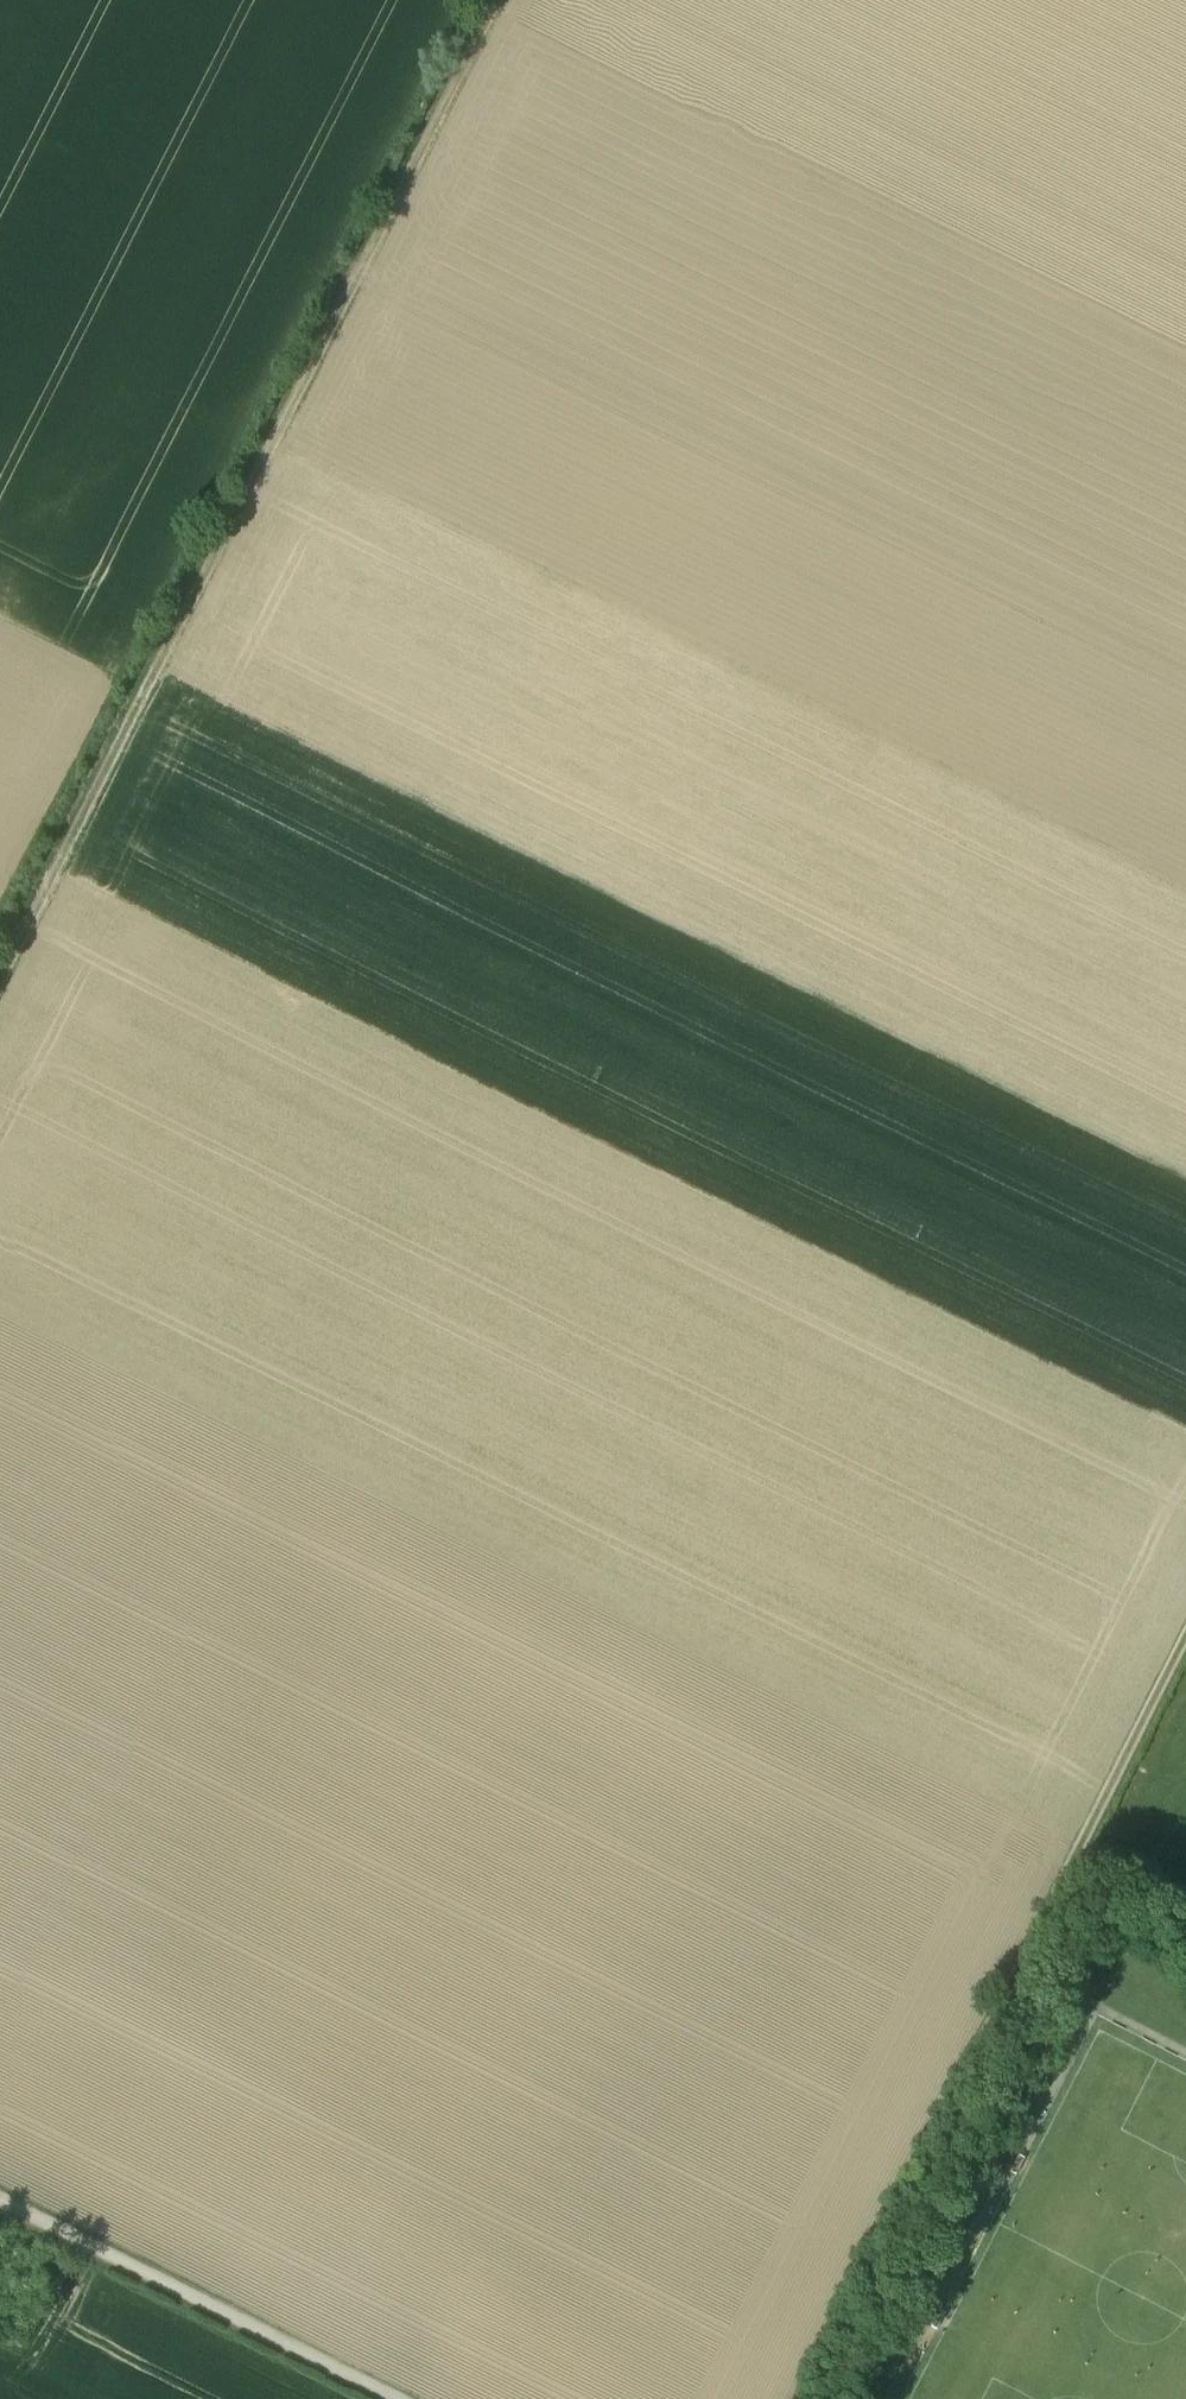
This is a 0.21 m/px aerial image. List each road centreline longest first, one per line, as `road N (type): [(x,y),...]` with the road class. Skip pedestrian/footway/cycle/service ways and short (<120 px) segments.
road 1 (track): [(493,0),(0,971)]
road 2 (track): [(800,2398),(1185,1639)]
road 3 (track): [(403,2398),(0,2195)]

